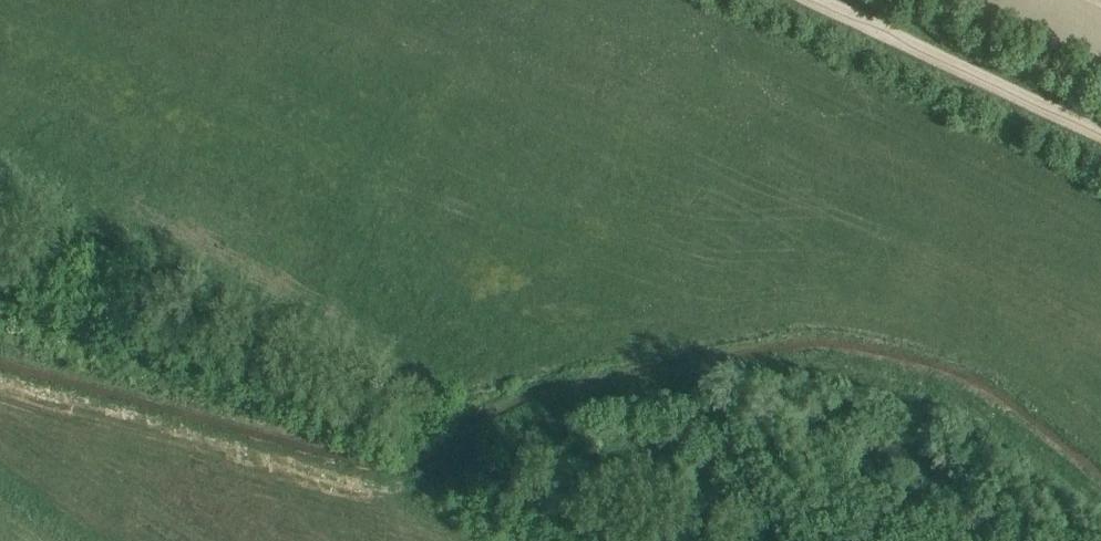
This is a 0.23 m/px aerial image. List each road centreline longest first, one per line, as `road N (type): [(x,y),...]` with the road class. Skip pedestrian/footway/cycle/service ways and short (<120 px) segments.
road 1 (track): [(824,0),(1100,127)]

